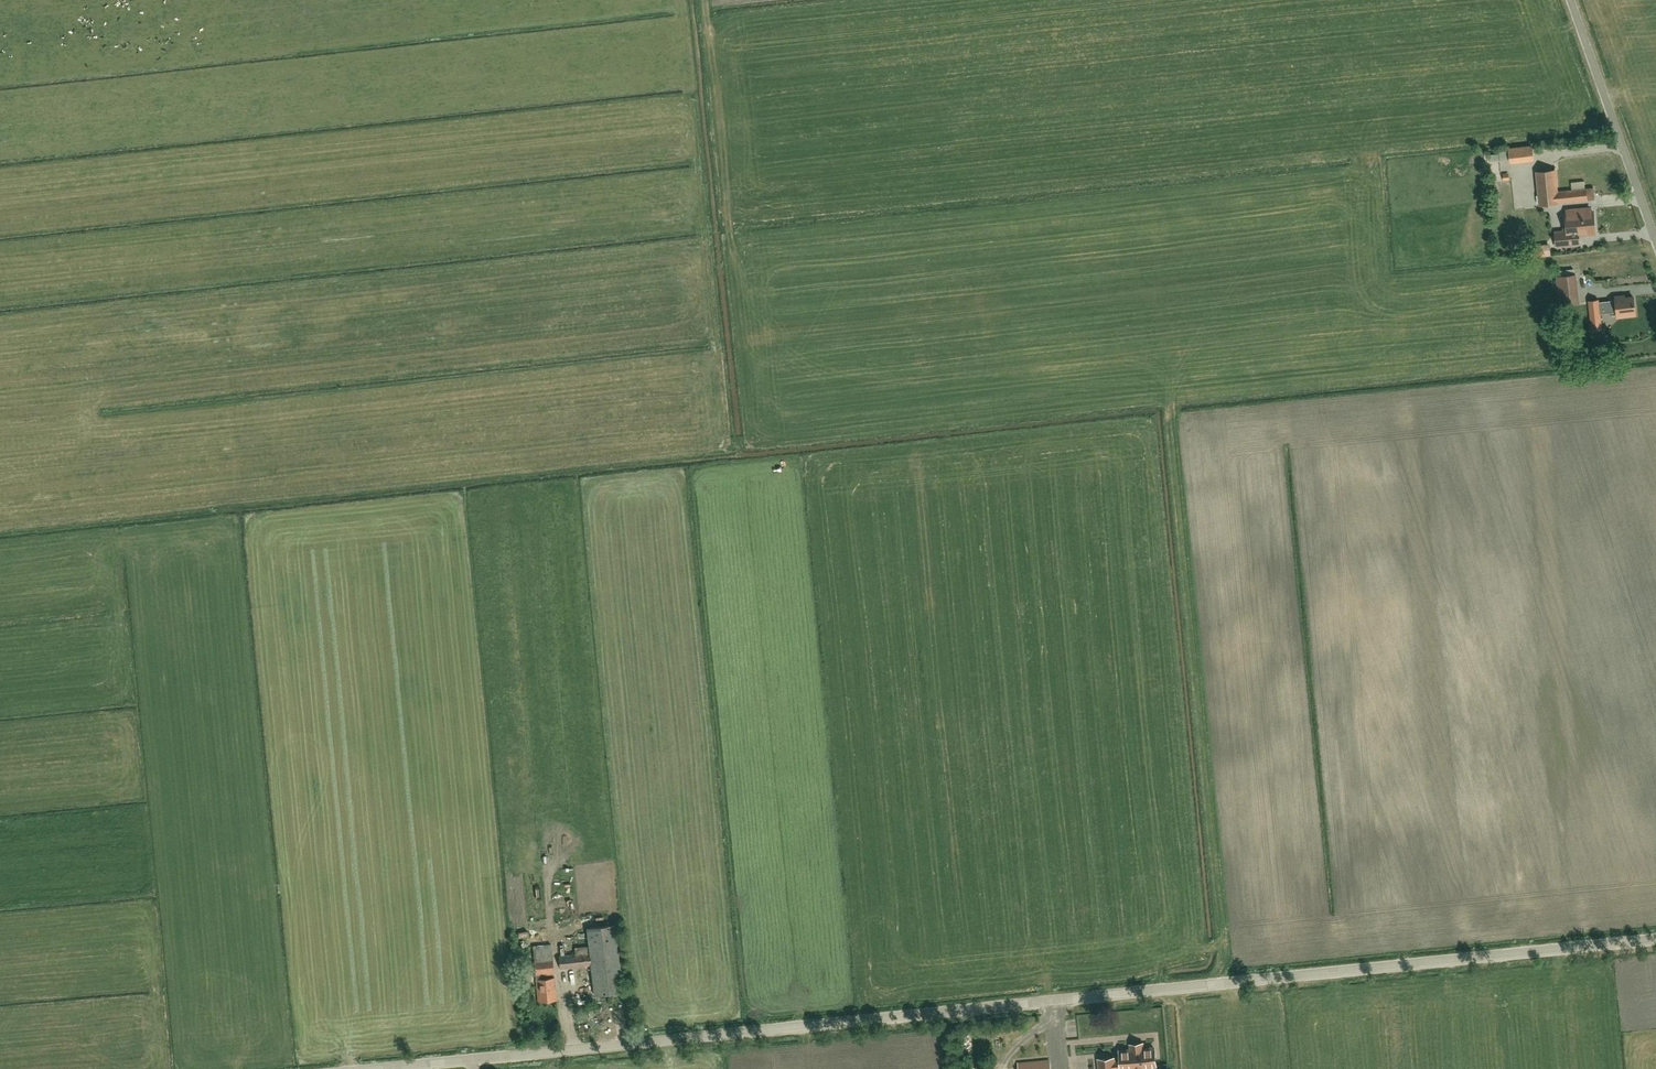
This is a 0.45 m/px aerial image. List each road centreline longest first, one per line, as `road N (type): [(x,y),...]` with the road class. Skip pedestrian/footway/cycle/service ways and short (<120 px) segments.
road 1 (unclassified): [(387,1068),(1655,940)]
road 2 (unclassified): [(1655,240),(1572,0)]

